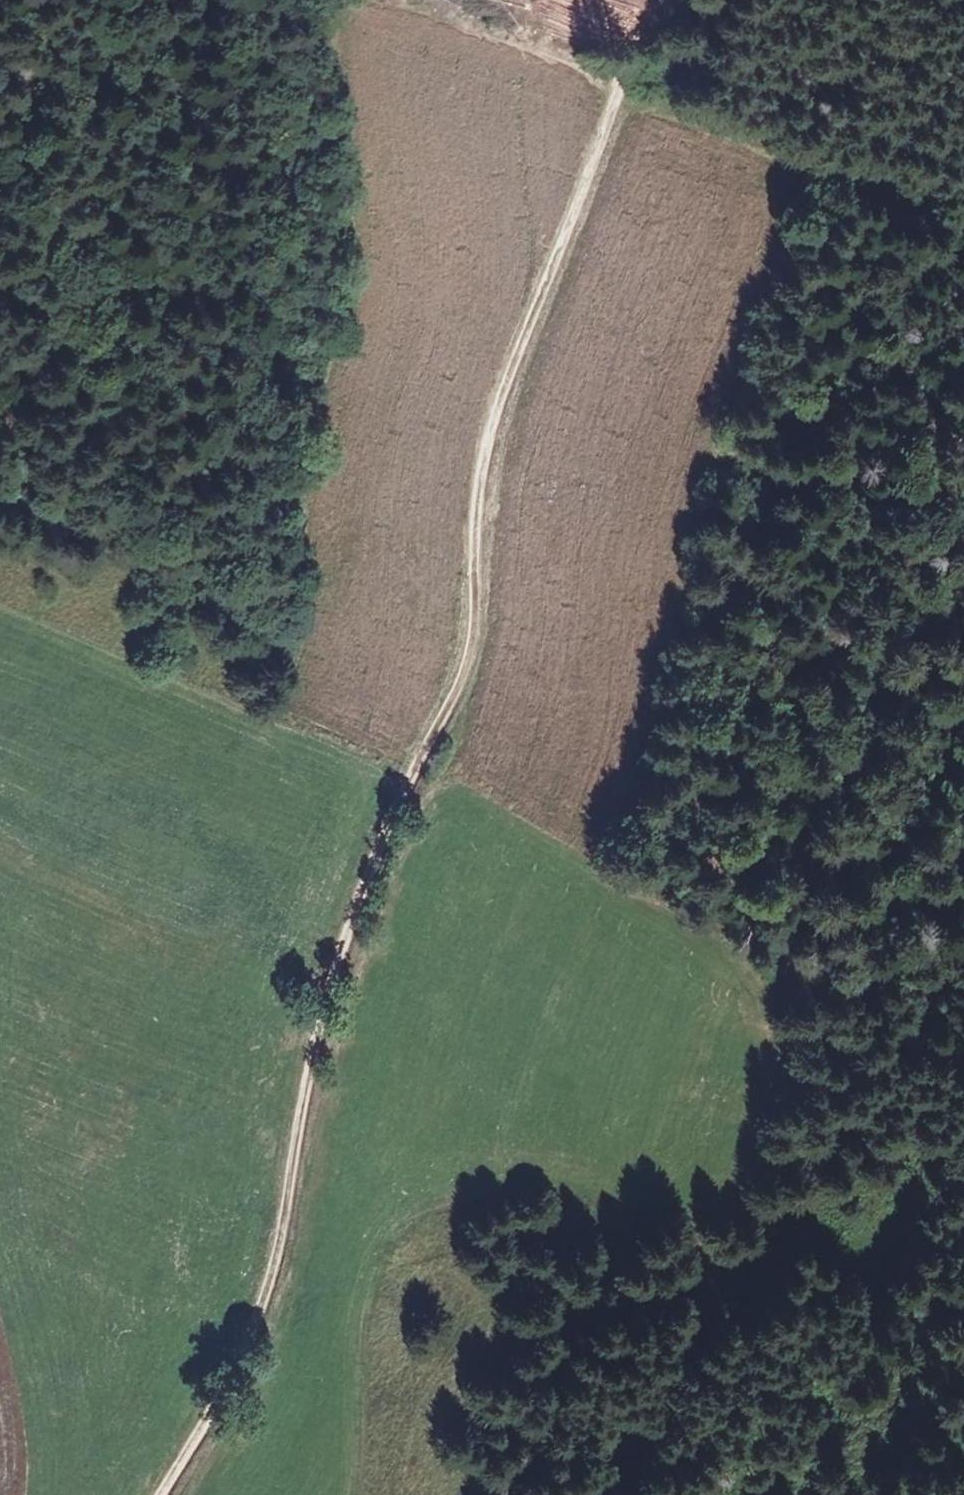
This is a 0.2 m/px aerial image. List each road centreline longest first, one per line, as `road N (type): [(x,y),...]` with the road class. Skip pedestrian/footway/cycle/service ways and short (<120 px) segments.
road 1 (track): [(659,0),(489,430),(477,505),(474,632),(463,680),(419,761),(343,947),(257,1317),(235,1371),(161,1494)]

